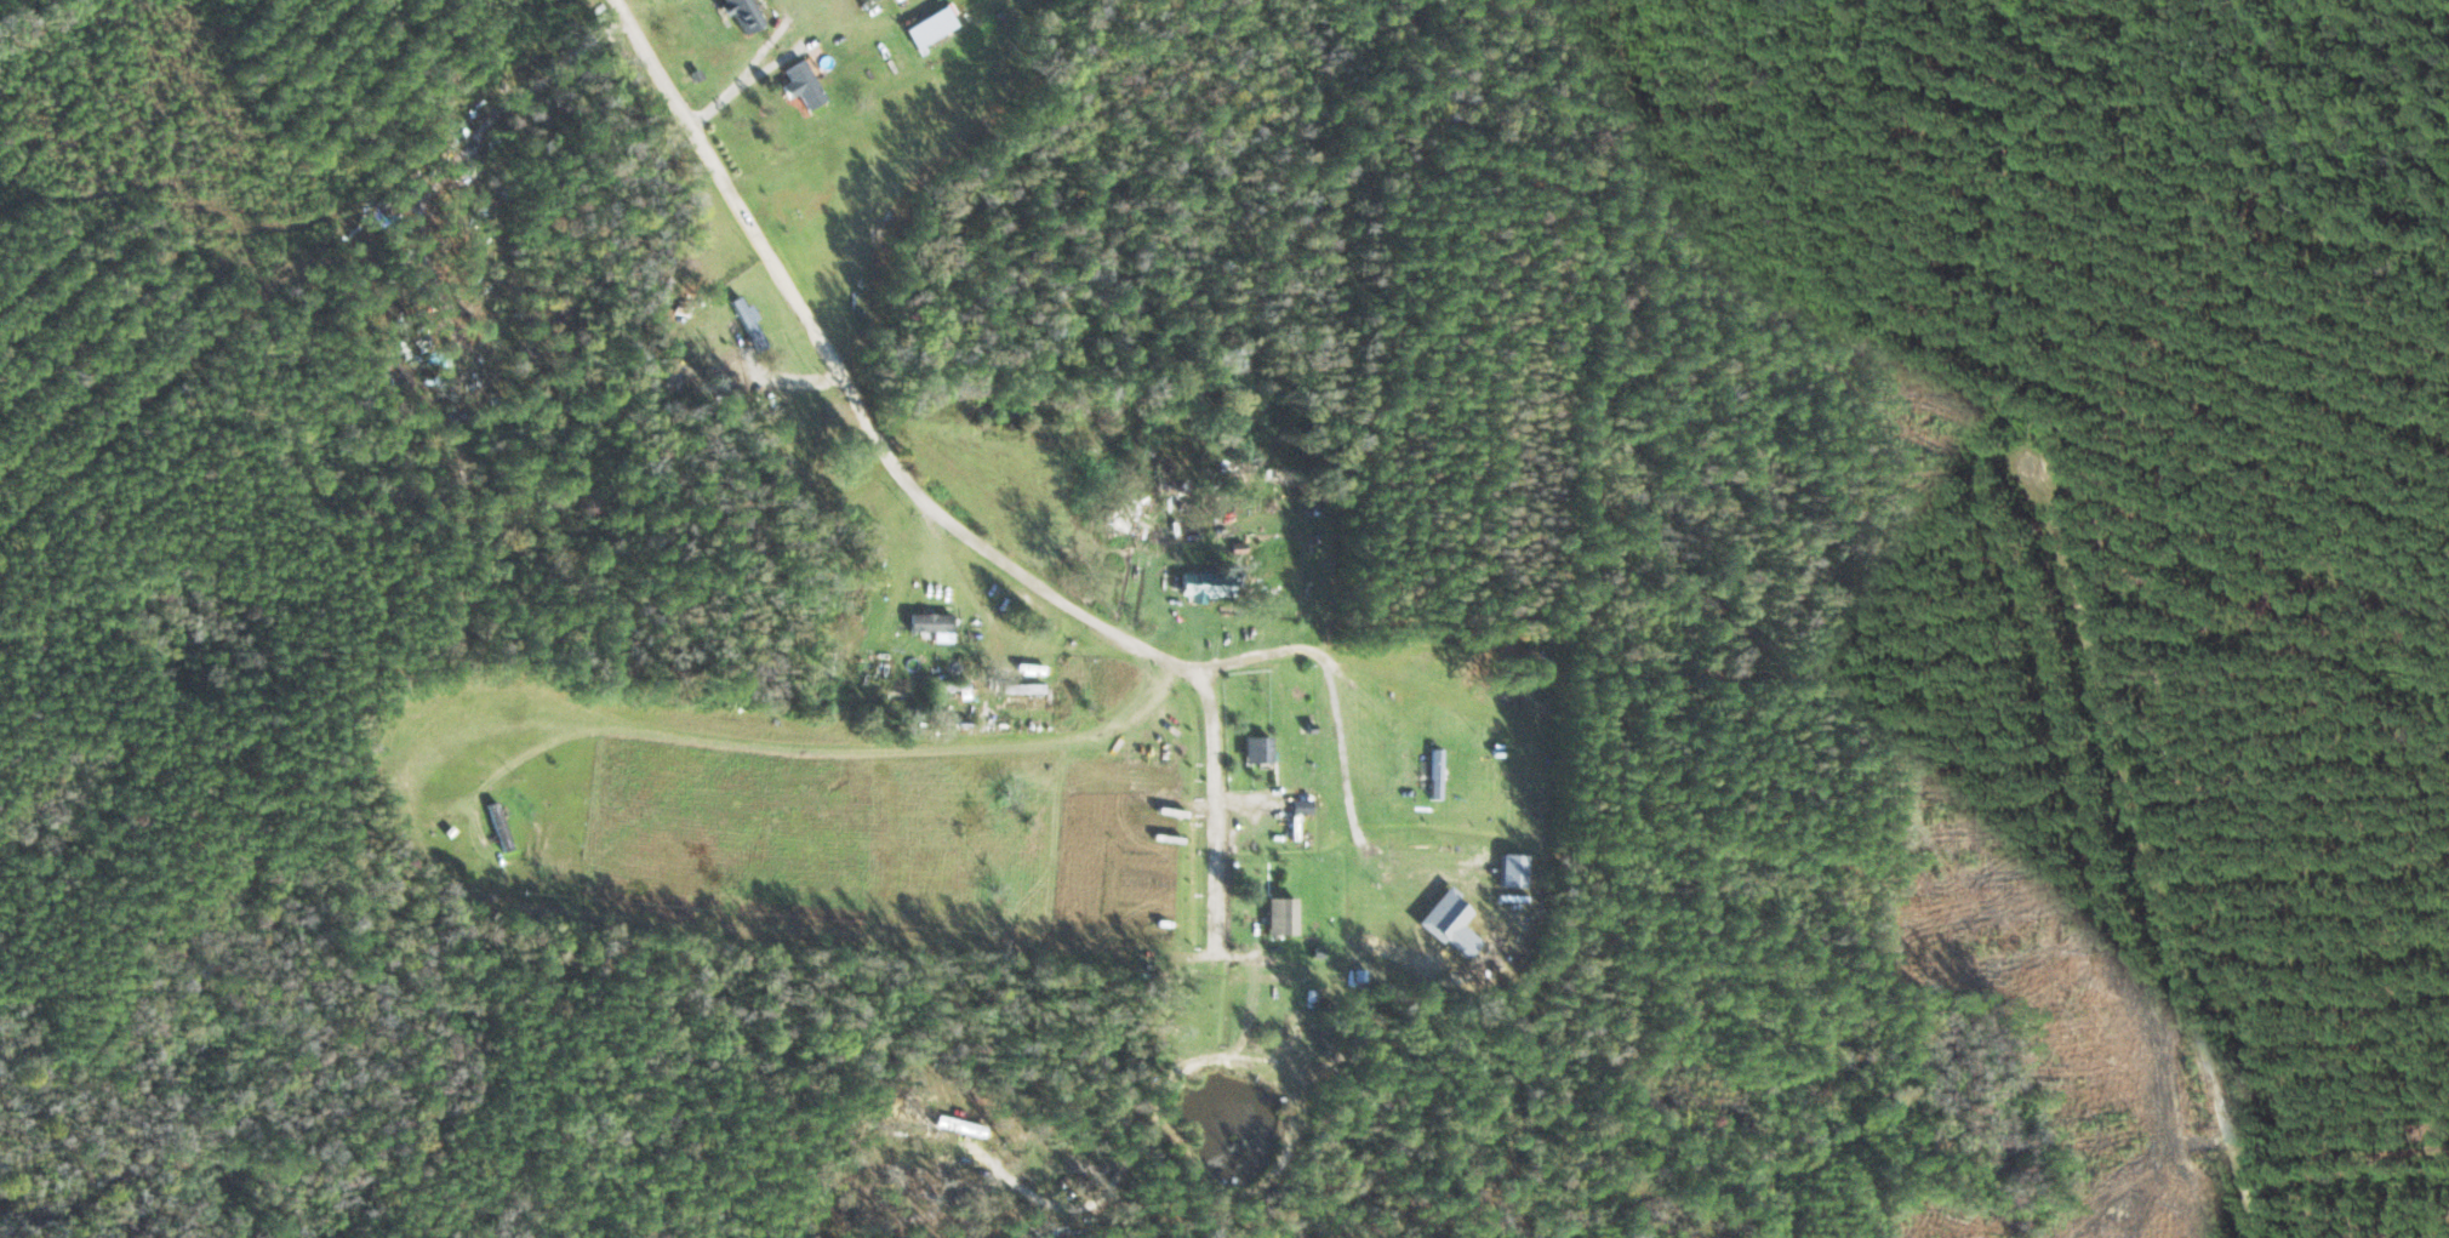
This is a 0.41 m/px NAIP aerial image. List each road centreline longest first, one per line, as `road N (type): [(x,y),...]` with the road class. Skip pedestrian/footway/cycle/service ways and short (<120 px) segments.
road 1 (residential): [(1201,1237),(1180,1171),(1160,1028),(1204,765),(886,546),(630,0)]

